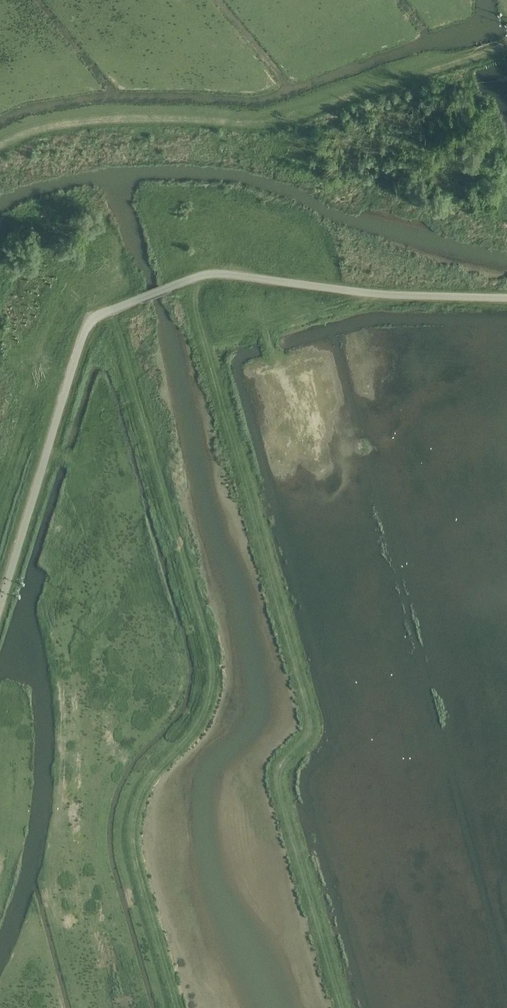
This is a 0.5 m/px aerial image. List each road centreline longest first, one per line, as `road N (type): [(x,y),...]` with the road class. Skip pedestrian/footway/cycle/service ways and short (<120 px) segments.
road 1 (unclassified): [(506,298),(393,295),(205,274),(89,322)]
road 2 (unclassified): [(0,597),(89,322)]

